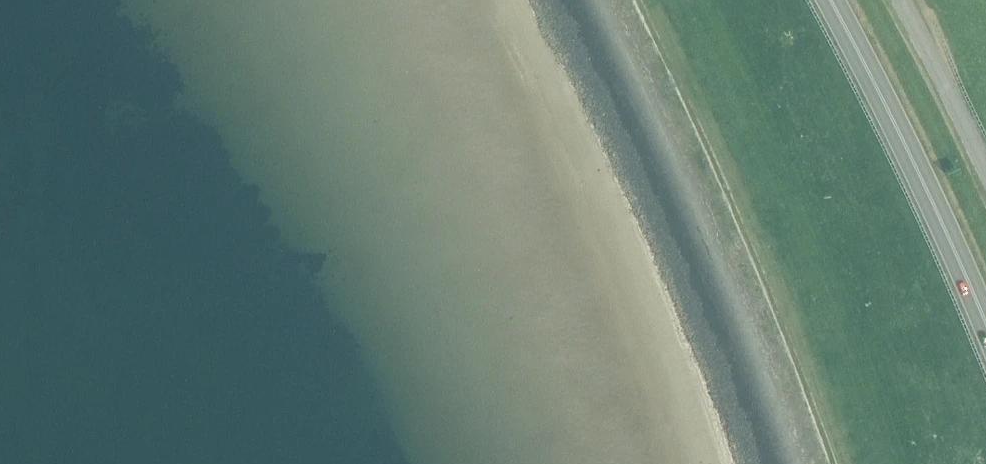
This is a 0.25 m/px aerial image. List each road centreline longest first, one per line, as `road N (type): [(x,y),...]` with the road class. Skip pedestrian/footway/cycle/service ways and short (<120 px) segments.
road 1 (primary): [(985,324),(830,0)]
road 2 (unclassified): [(985,169),(900,0)]

